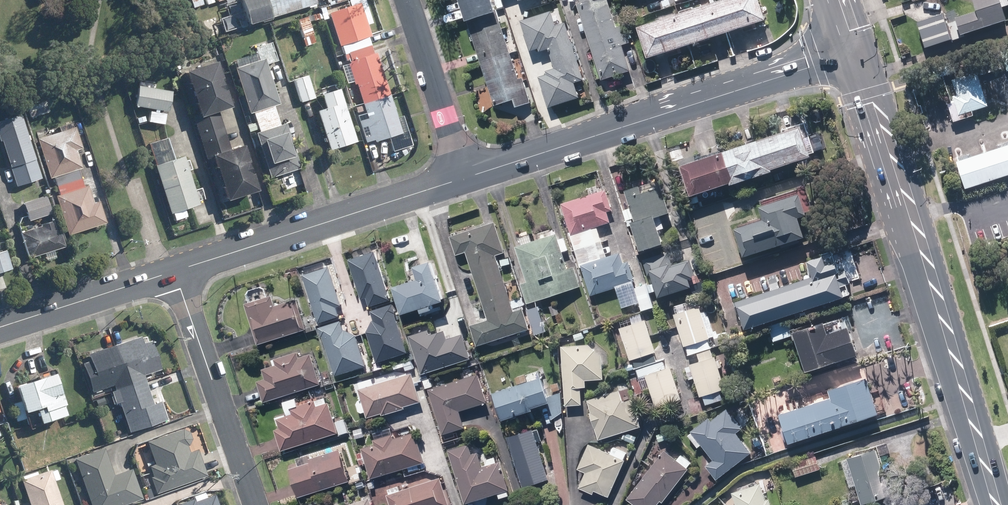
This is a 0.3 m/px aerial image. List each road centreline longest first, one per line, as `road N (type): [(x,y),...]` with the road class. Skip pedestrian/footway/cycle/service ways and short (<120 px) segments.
road 1 (primary): [(1001,504),(856,55)]
road 2 (secondary): [(774,79),(462,178)]
road 3 (secondary): [(462,178),(174,271)]
road 4 (residential): [(174,271),(258,504)]
road 5 (residential): [(462,178),(406,0)]
road 6 (secondary): [(174,271),(1,327)]

